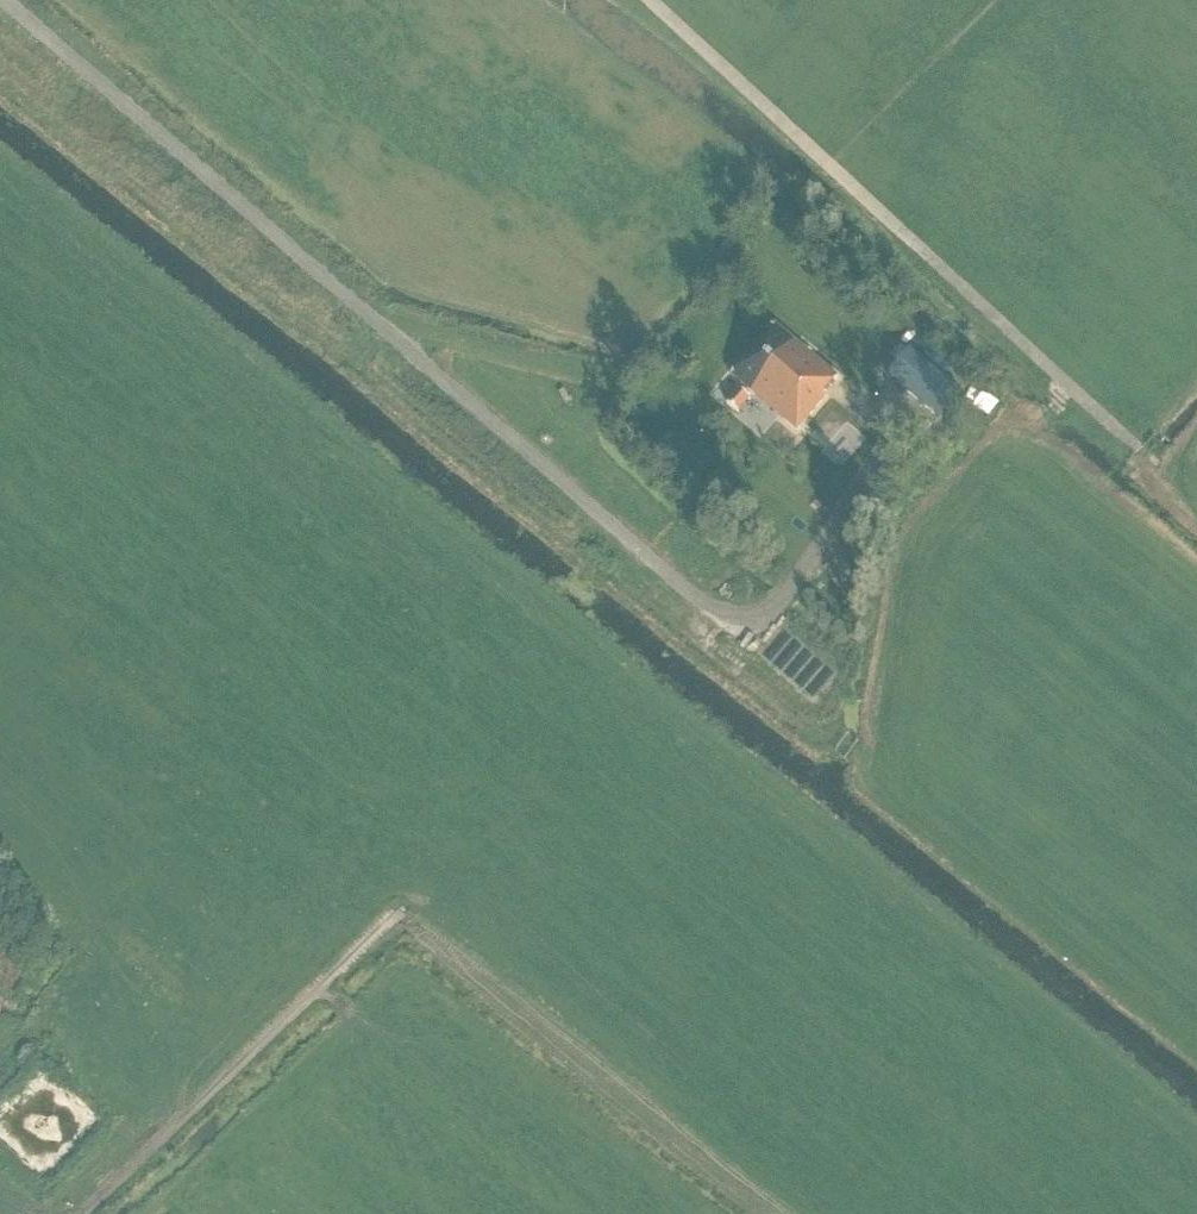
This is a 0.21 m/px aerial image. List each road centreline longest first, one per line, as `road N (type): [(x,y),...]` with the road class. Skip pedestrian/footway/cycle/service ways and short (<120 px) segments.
road 1 (track): [(650,0),(1140,448),(1166,470),(1195,476)]

